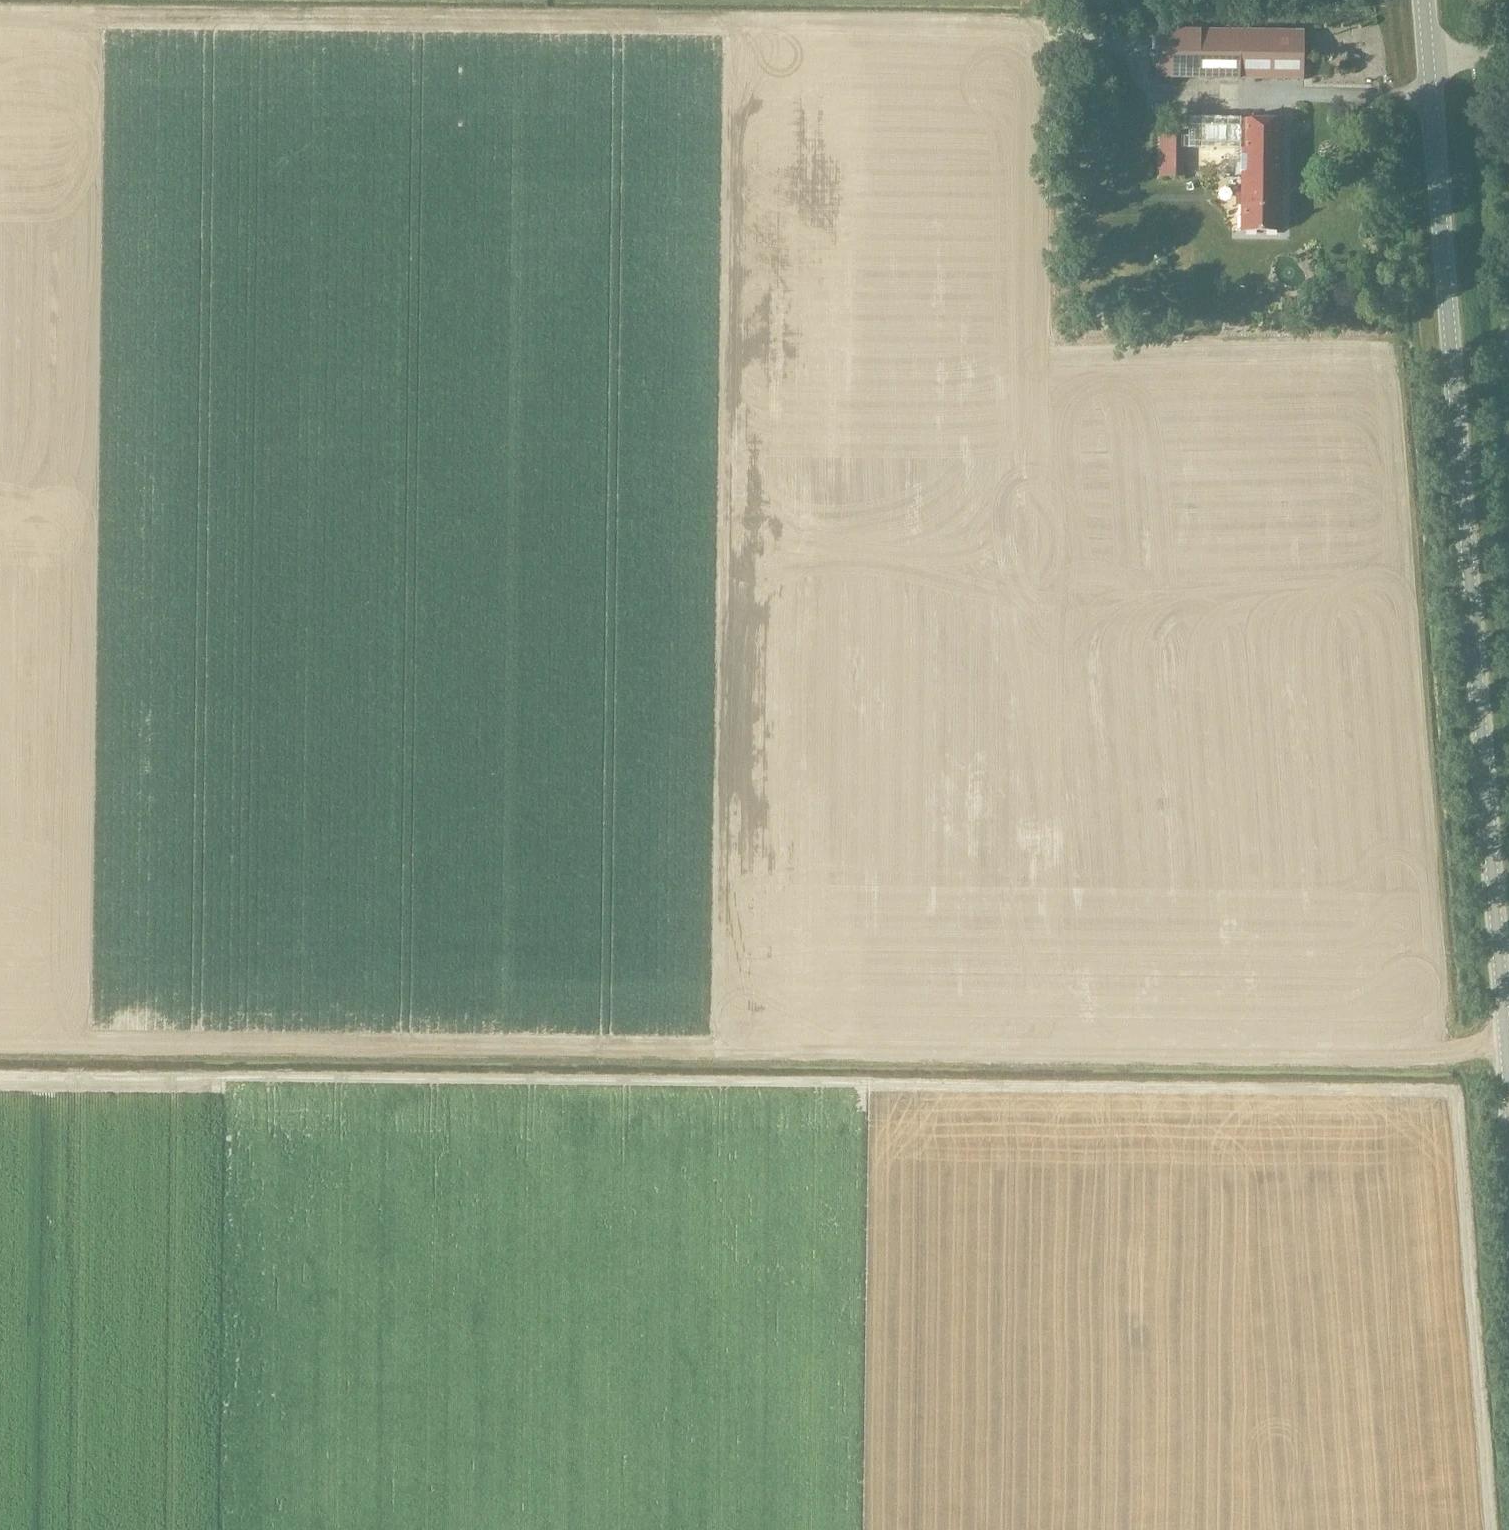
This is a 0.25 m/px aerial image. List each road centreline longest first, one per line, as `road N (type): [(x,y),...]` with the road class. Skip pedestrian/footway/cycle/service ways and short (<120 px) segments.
road 1 (unclassified): [(1508,1094),(1424,0)]

